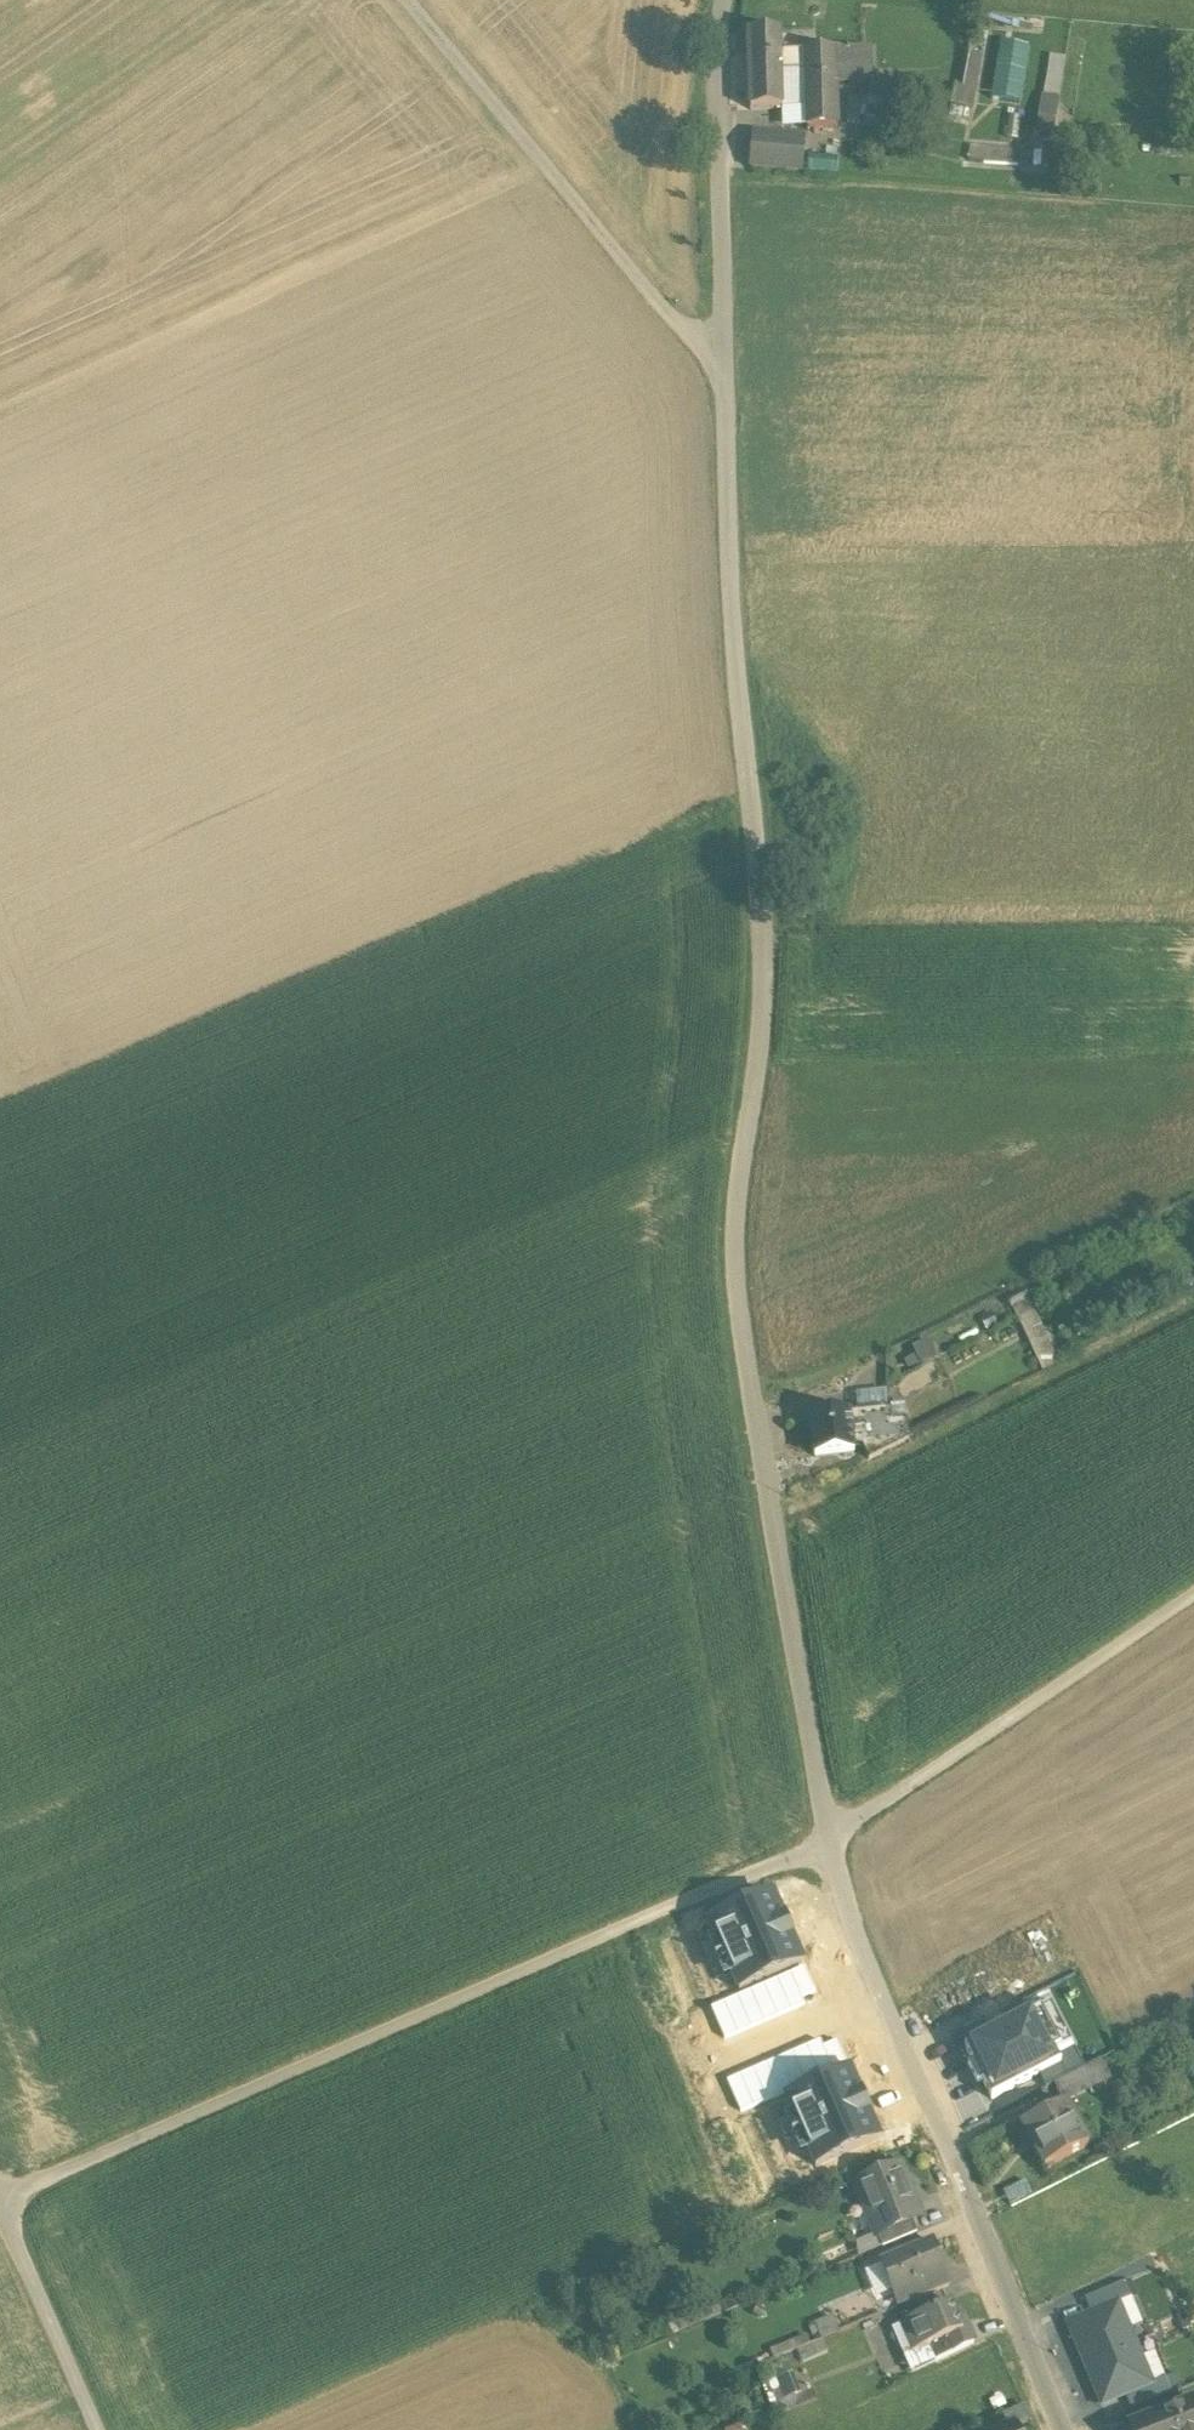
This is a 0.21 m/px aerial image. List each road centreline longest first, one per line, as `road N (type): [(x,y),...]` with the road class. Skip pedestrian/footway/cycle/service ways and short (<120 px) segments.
road 1 (unclassified): [(910,2062),(829,1838),(733,1247),(759,1055),(762,899),(730,574),(722,0)]
road 2 (track): [(1193,1592),(829,1838),(0,2198)]
road 3 (track): [(409,0),(722,370)]
road 4 (residential): [(1064,2429),(910,2062)]
road 5 (track): [(0,2204),(98,2429)]

